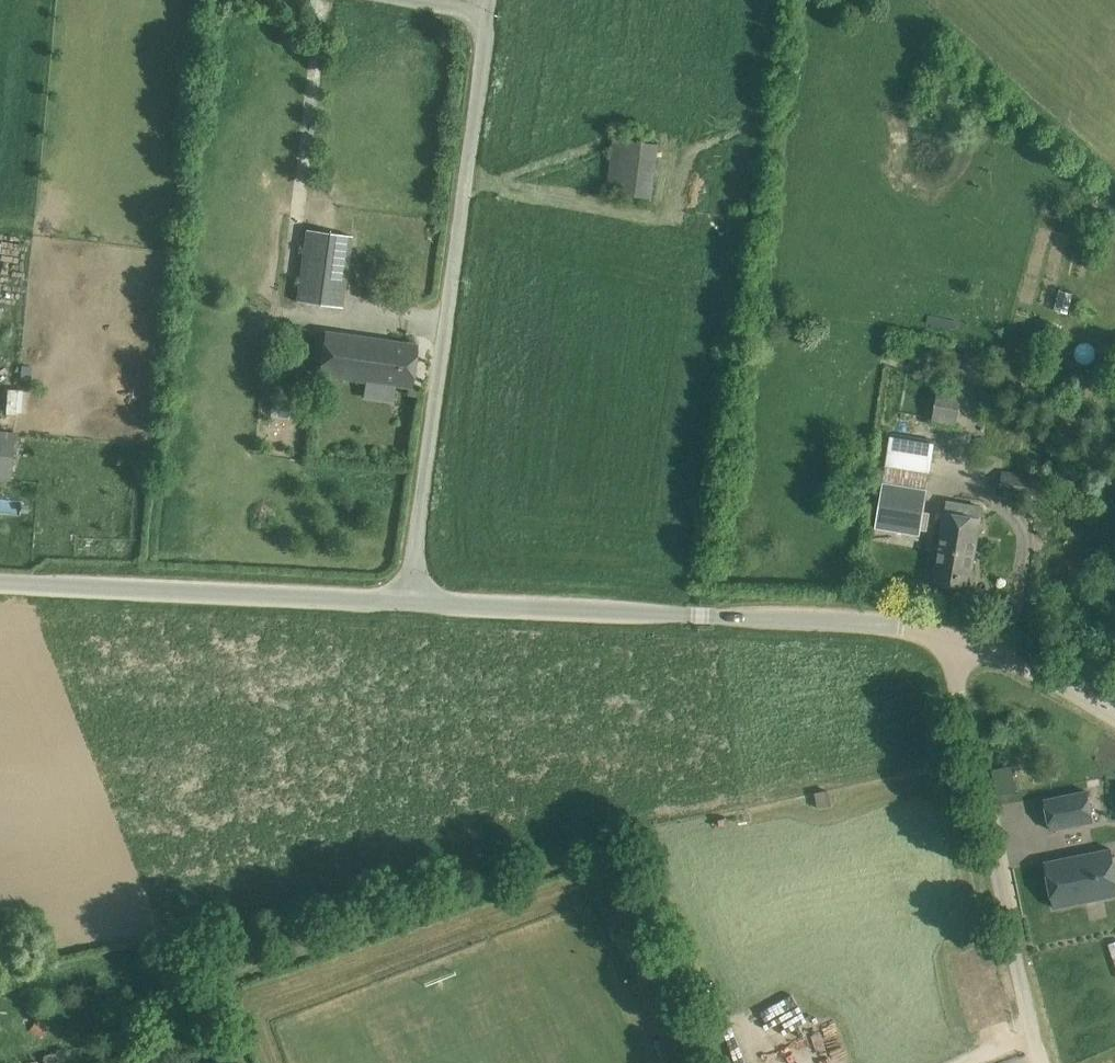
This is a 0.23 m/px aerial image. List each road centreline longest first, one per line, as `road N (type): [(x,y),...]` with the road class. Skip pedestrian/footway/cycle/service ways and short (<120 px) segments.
road 1 (unclassified): [(411,600),(489,13)]
road 2 (unclassified): [(947,636),(893,624),(411,600)]
road 3 (residential): [(1046,1062),(947,636)]
road 4 (unclassified): [(411,600),(0,578)]
road 5 (unclassified): [(1114,712),(1002,652),(947,636)]

